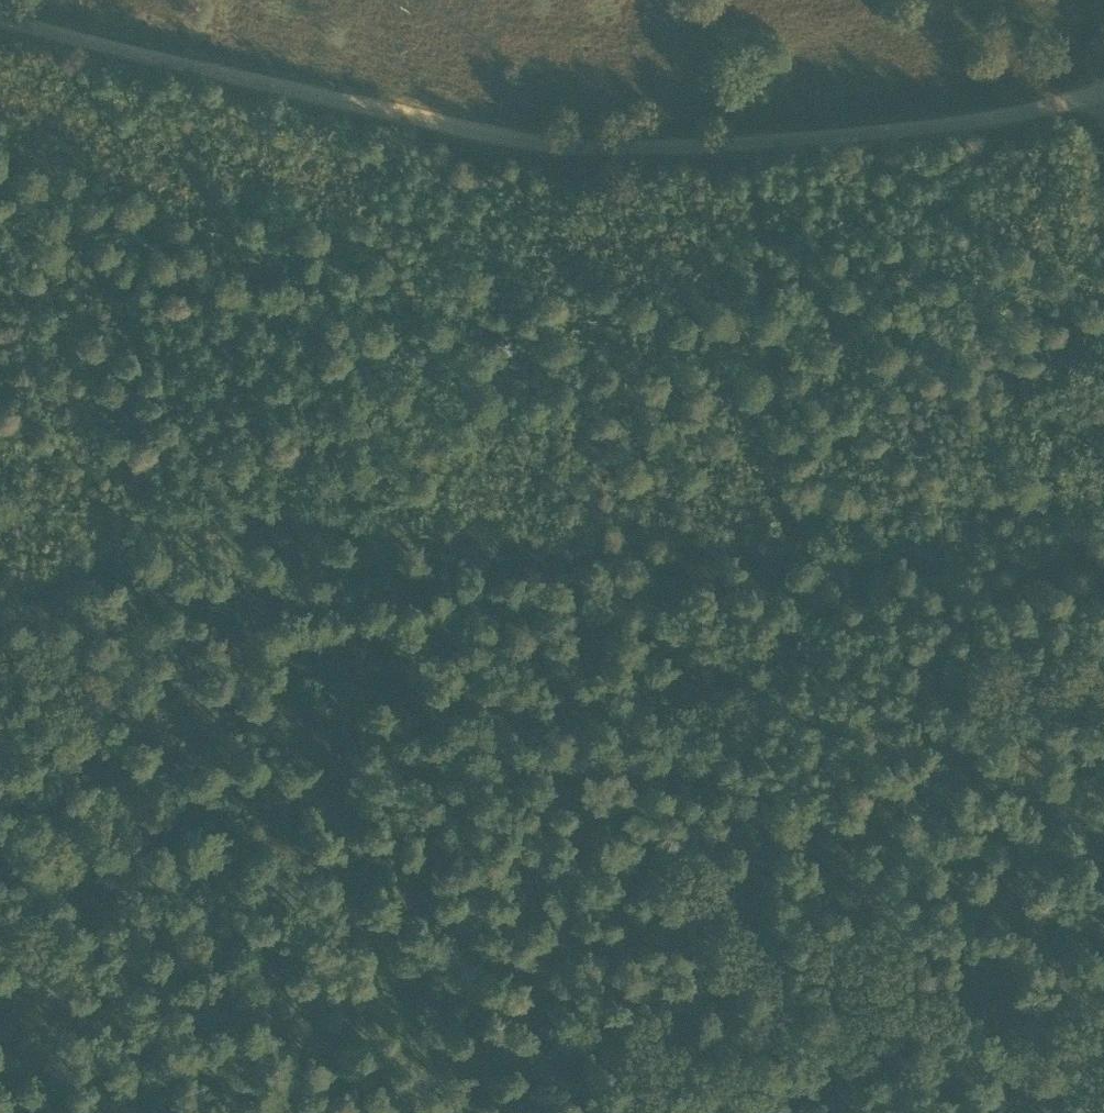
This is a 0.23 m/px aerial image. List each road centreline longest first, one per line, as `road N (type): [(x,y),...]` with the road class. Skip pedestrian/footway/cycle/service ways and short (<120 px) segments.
road 1 (track): [(1103,95),(976,123),(612,151),(503,140),(101,48),(0,15)]
road 2 (track): [(434,1112),(356,919)]

